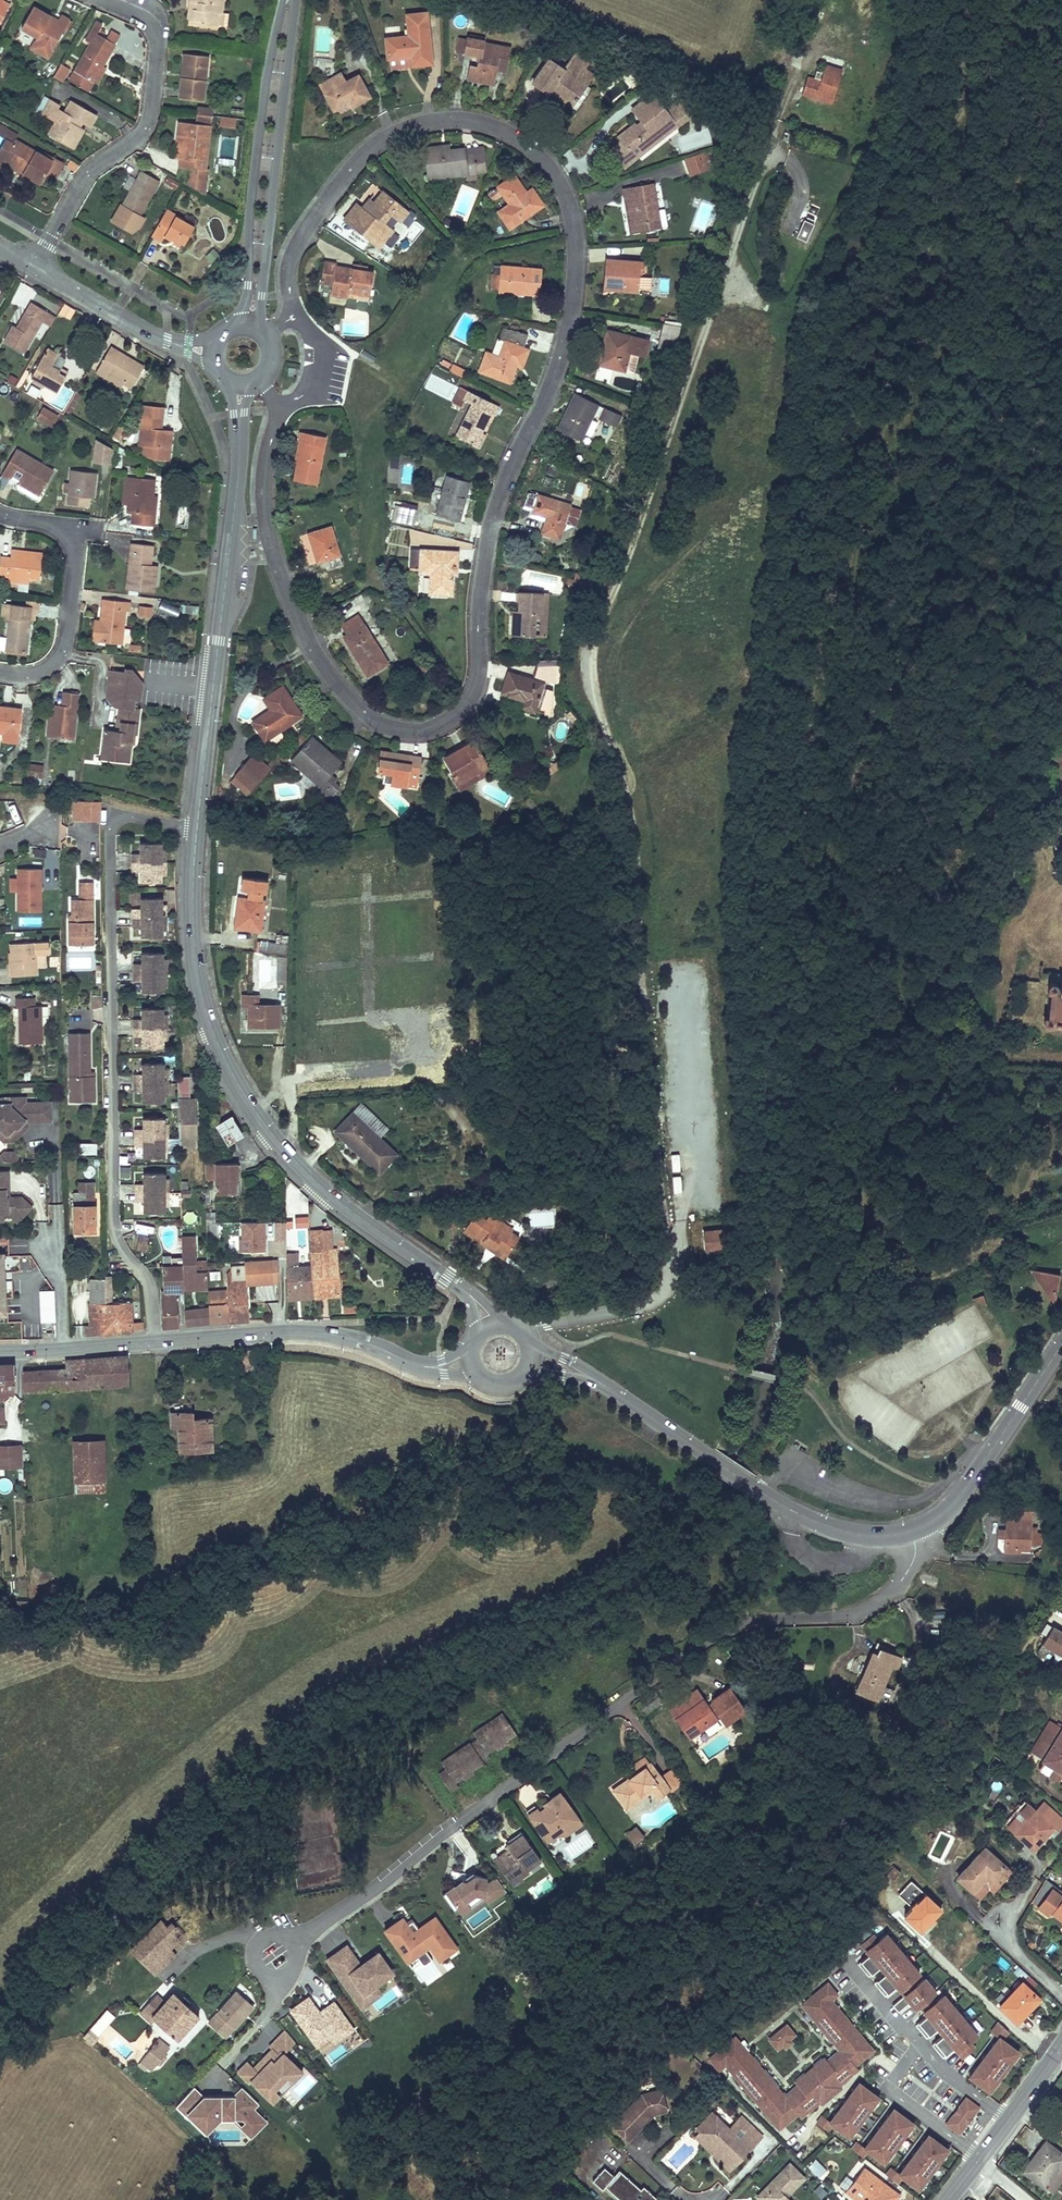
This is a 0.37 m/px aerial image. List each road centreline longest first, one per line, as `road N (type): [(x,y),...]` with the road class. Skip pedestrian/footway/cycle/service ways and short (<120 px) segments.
road 1 (residential): [(297,313),(289,280),(297,246),(354,163),(411,128),(457,121),(500,129),(536,154),(564,194),(576,249),(567,337),(493,519),(474,697),(447,723),(413,732),(372,720),(303,634),(265,509),(281,410)]
road 2 (residential): [(912,1531),(915,1555),(893,1595),(856,1615),(733,1622),(692,1644),(355,1905),(277,1955)]
road 3 (residential): [(196,831),(124,816),(110,831),(115,1234),(149,1288),(155,1342)]
road 4 (tertiary): [(196,831),(202,995),(248,1100),(329,1194),(448,1278),(495,1324)]
road 5 (tertiary): [(532,1357),(598,1379),(804,1517),(850,1533),(912,1531)]
road 6 (tertiary): [(240,414),(196,831)]
road 7 (tertiary): [(264,336),(260,314),(296,0)]
road 8 (residential): [(30,267),(82,179),(140,134),(151,113),(153,32),(106,0)]
road 9 (tertiary): [(283,0),(265,80),(248,295),(233,328)]
road 10 (tertiary): [(155,1342),(316,1334),(426,1369),(472,1367)]
road 11 (residential): [(0,674),(31,675),(61,654),(75,555),(54,528),(0,515)]
road 12 (tertiary): [(912,1531),(953,1504),(1061,1351)]
road 13 (track): [(470,705),(550,780),(602,761),(644,778)]
road 14 (residential): [(922,2045),(887,2089),(977,2161)]
road 15 (residential): [(173,343),(30,267)]
road 16 (tertiary): [(0,1352),(155,1342)]
road 17 (residential): [(1061,1994),(1009,1942),(1006,1918),(1027,1884)]

